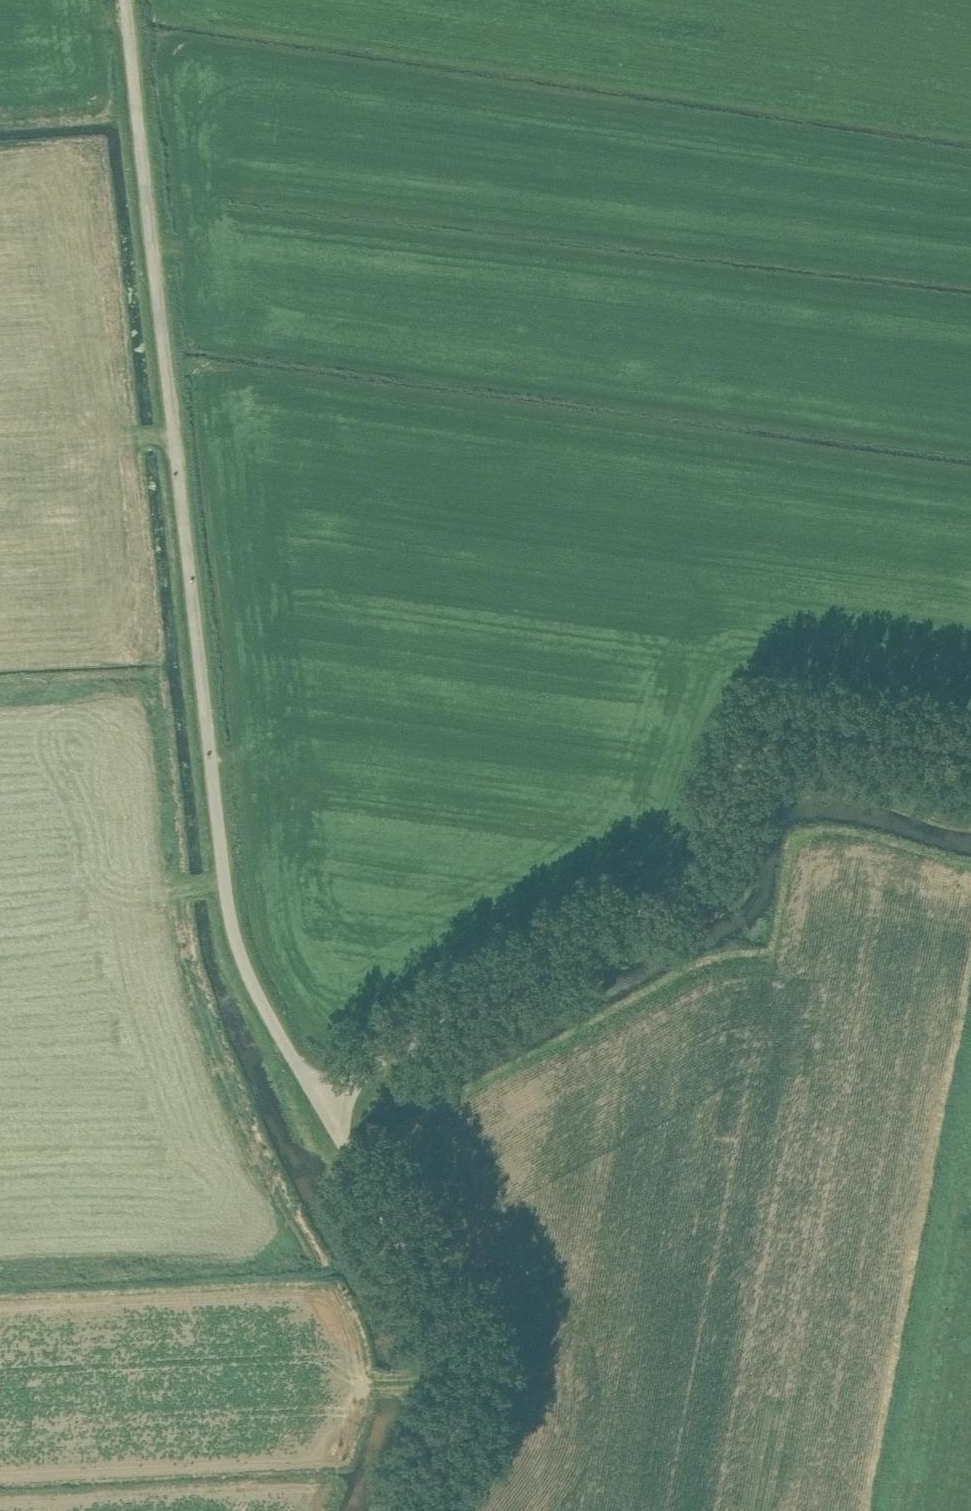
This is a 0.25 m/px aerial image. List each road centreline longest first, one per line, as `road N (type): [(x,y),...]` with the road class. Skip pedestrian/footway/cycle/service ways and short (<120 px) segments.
road 1 (unclassified): [(312,1080),(250,970),(230,890),(128,0)]
road 2 (unclassified): [(970,752),(816,728),(770,740),(748,756),(708,842),(660,901),(369,1071)]
road 3 (unclassified): [(404,1510),(457,1423),(458,1357),(342,1138)]

